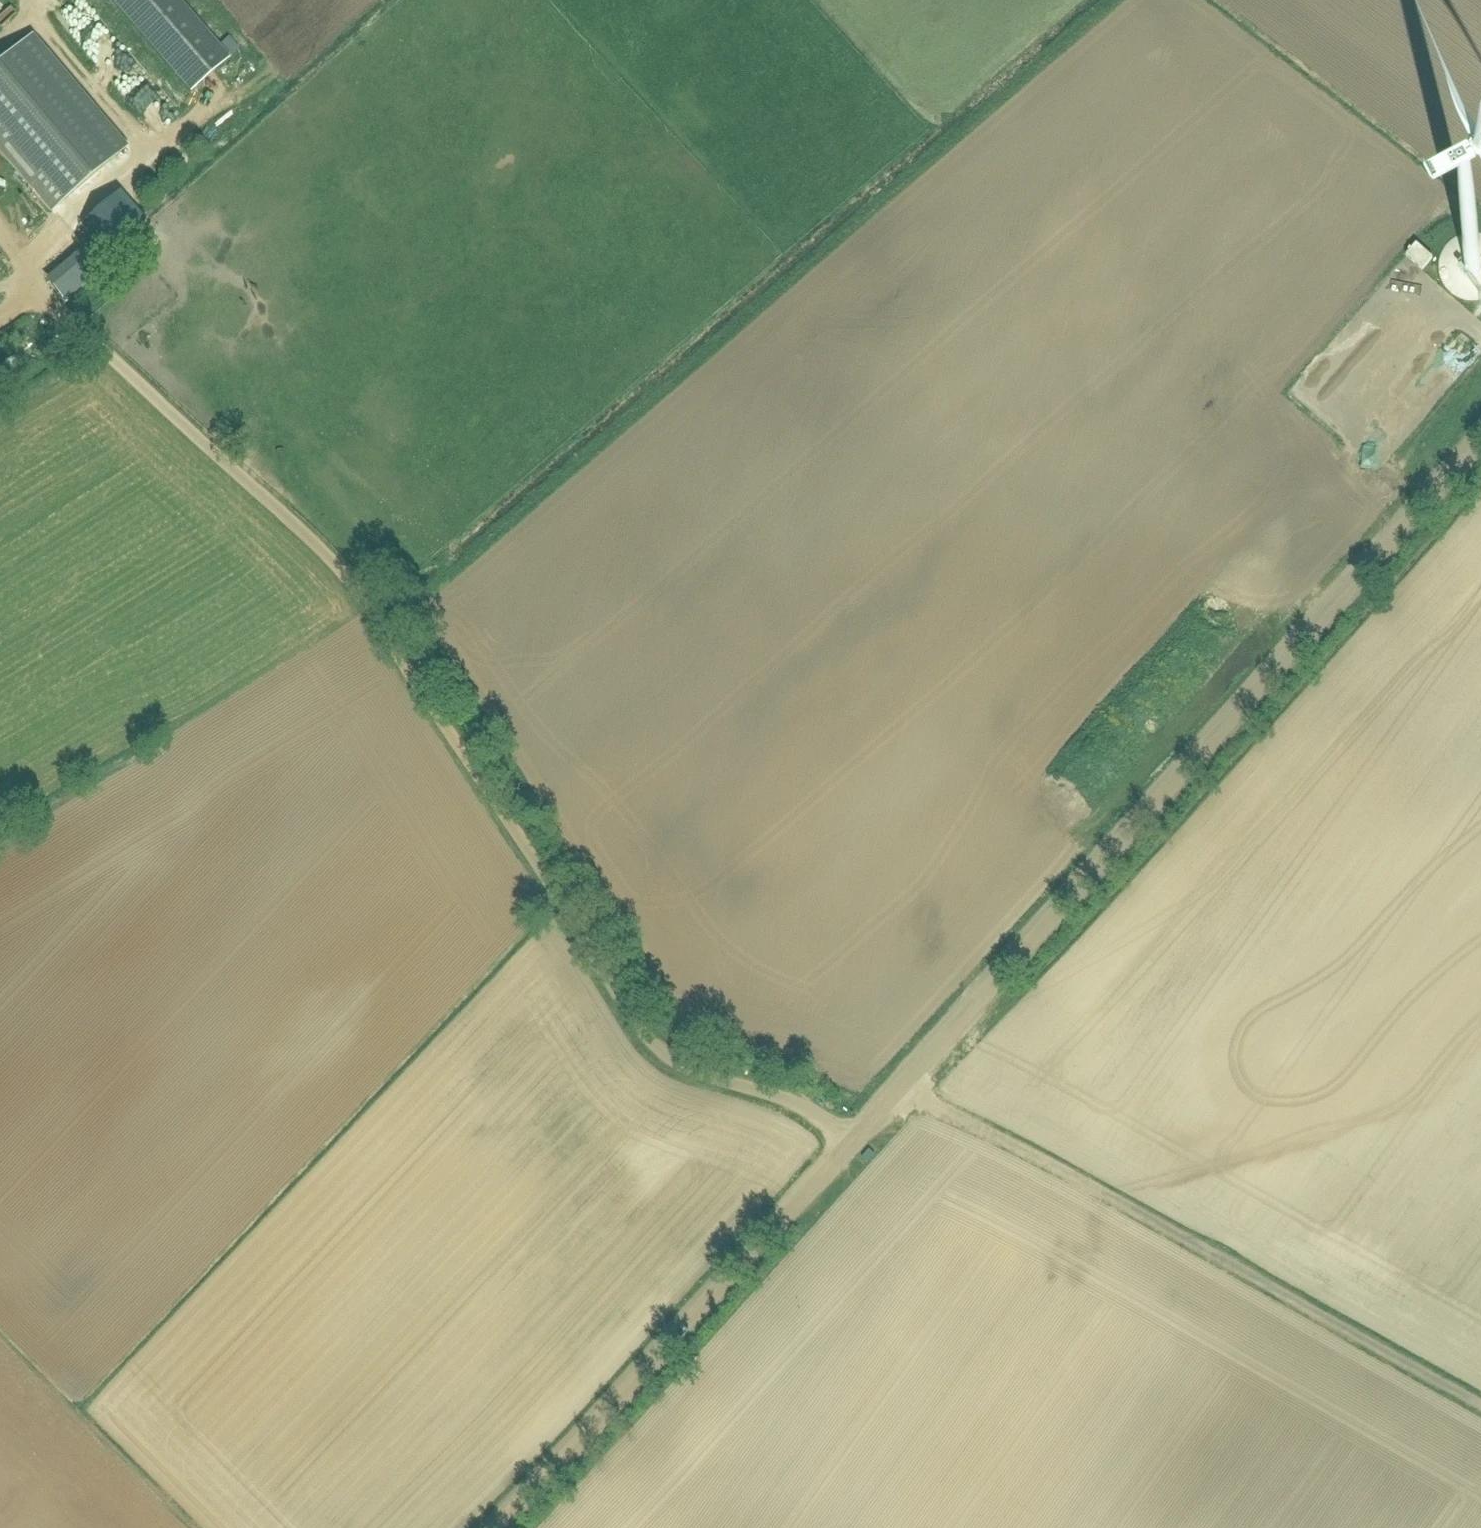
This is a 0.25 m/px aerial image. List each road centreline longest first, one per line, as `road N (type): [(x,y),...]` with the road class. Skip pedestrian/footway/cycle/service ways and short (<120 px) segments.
road 1 (unclassified): [(857,1138),(796,1104),(675,1064),(656,1048),(368,593),(96,344)]
road 2 (unclassified): [(1480,437),(857,1138)]
road 3 (track): [(892,1096),(1039,1158),(1480,1408)]
road 4 (unclassified): [(857,1138),(495,1527)]

